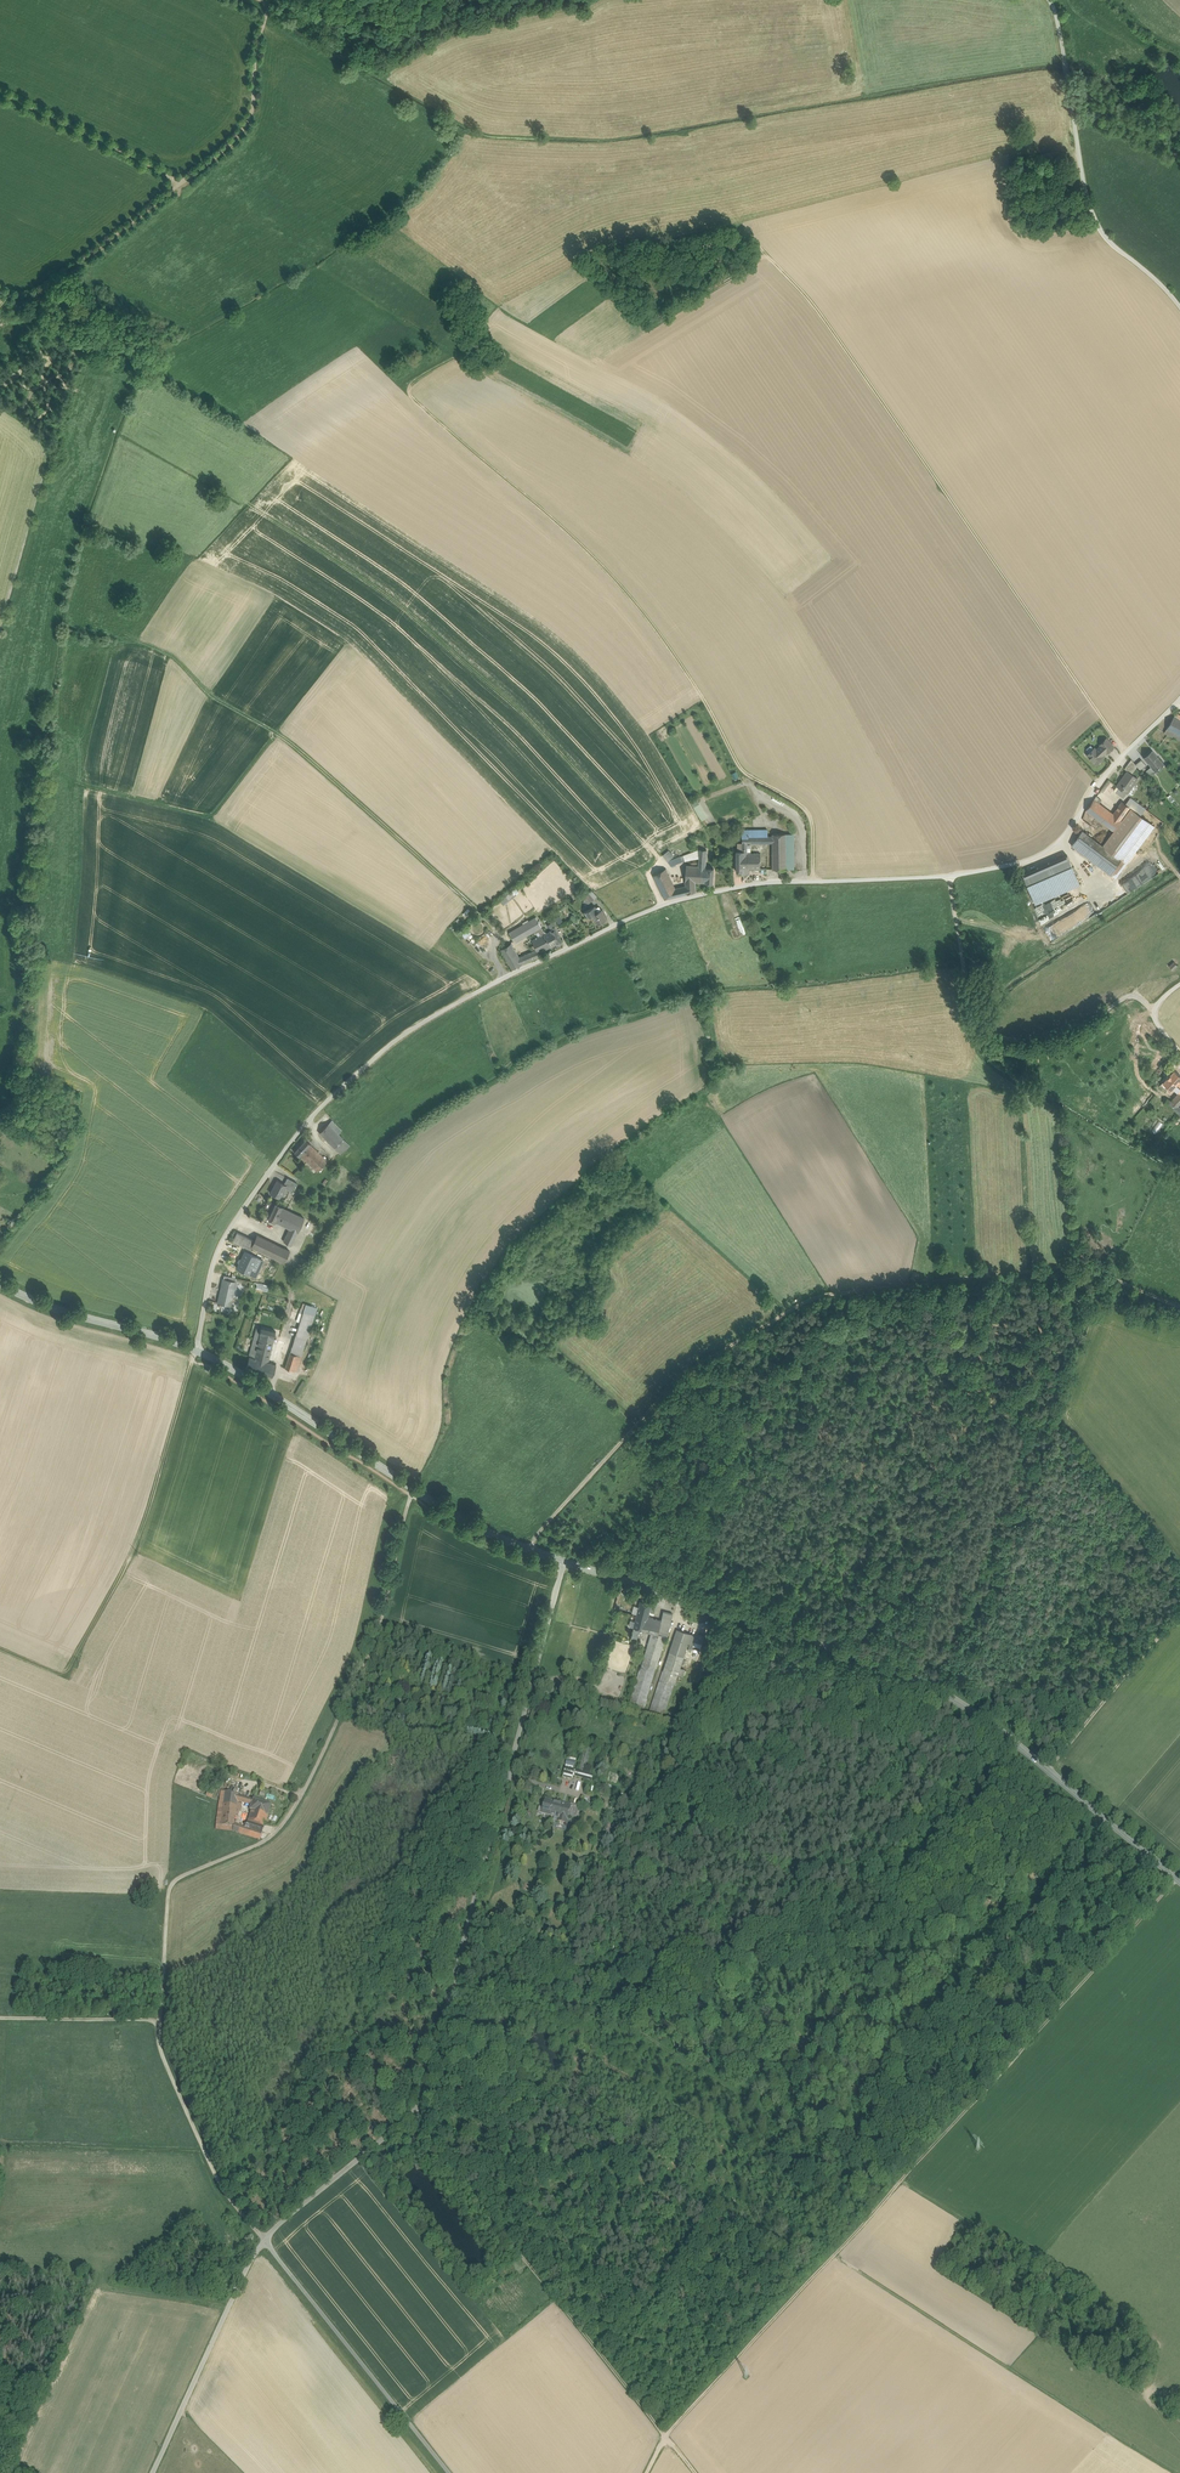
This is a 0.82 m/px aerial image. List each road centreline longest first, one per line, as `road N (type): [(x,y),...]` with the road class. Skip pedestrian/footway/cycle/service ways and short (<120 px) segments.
road 1 (unclassified): [(1179,697),(1101,780),(1064,840),(1034,860),(948,878),(770,883),(660,905),(500,981),(393,1043),(320,1108),(233,1223),(210,1275),(195,1350)]
road 2 (unclassified): [(566,1562),(420,2103),(264,2241),(153,2472)]
road 3 (track): [(1125,752),(834,332),(771,260),(650,329),(577,266)]
road 4 (track): [(813,882),(806,809),(739,766),(634,601),(570,534),(410,394),(413,383),(477,338),(443,305)]
road 5 (track): [(1178,1883),(665,2436)]
road 6 (secondary): [(1179,1885),(1049,1769),(922,1683),(566,1562)]
road 7 (track): [(160,2027),(171,1882),(261,1845),(306,1792),(377,1635),(412,1496)]
road 8 (track): [(662,861),(528,717),(406,609),(249,502)]
road 9 (track): [(449,2472),(223,2190),(160,2050),(160,2027)]
road 10 (track): [(469,1926),(895,2188)]
road 11 (track): [(498,939),(472,905),(293,744),(214,697),(170,654),(133,643)]
road 12 (track): [(0,1793),(135,1551),(192,1361)]
road 13 (secondary): [(566,1562),(459,1517),(195,1350)]
road 14 (track): [(420,2103),(430,2141),(665,2436)]
road 15 (track): [(834,2256),(1175,2472)]
road 16 (track): [(259,57),(250,119),(224,153),(26,303),(0,289)]
road 17 (unclassified): [(1049,0),(1094,219),(1179,307)]
road 18 (secondary): [(195,1350),(59,1310),(0,1283)]
road 19 (track): [(184,183),(0,94)]
road 20 (track): [(160,2027),(146,2019),(0,2018)]

